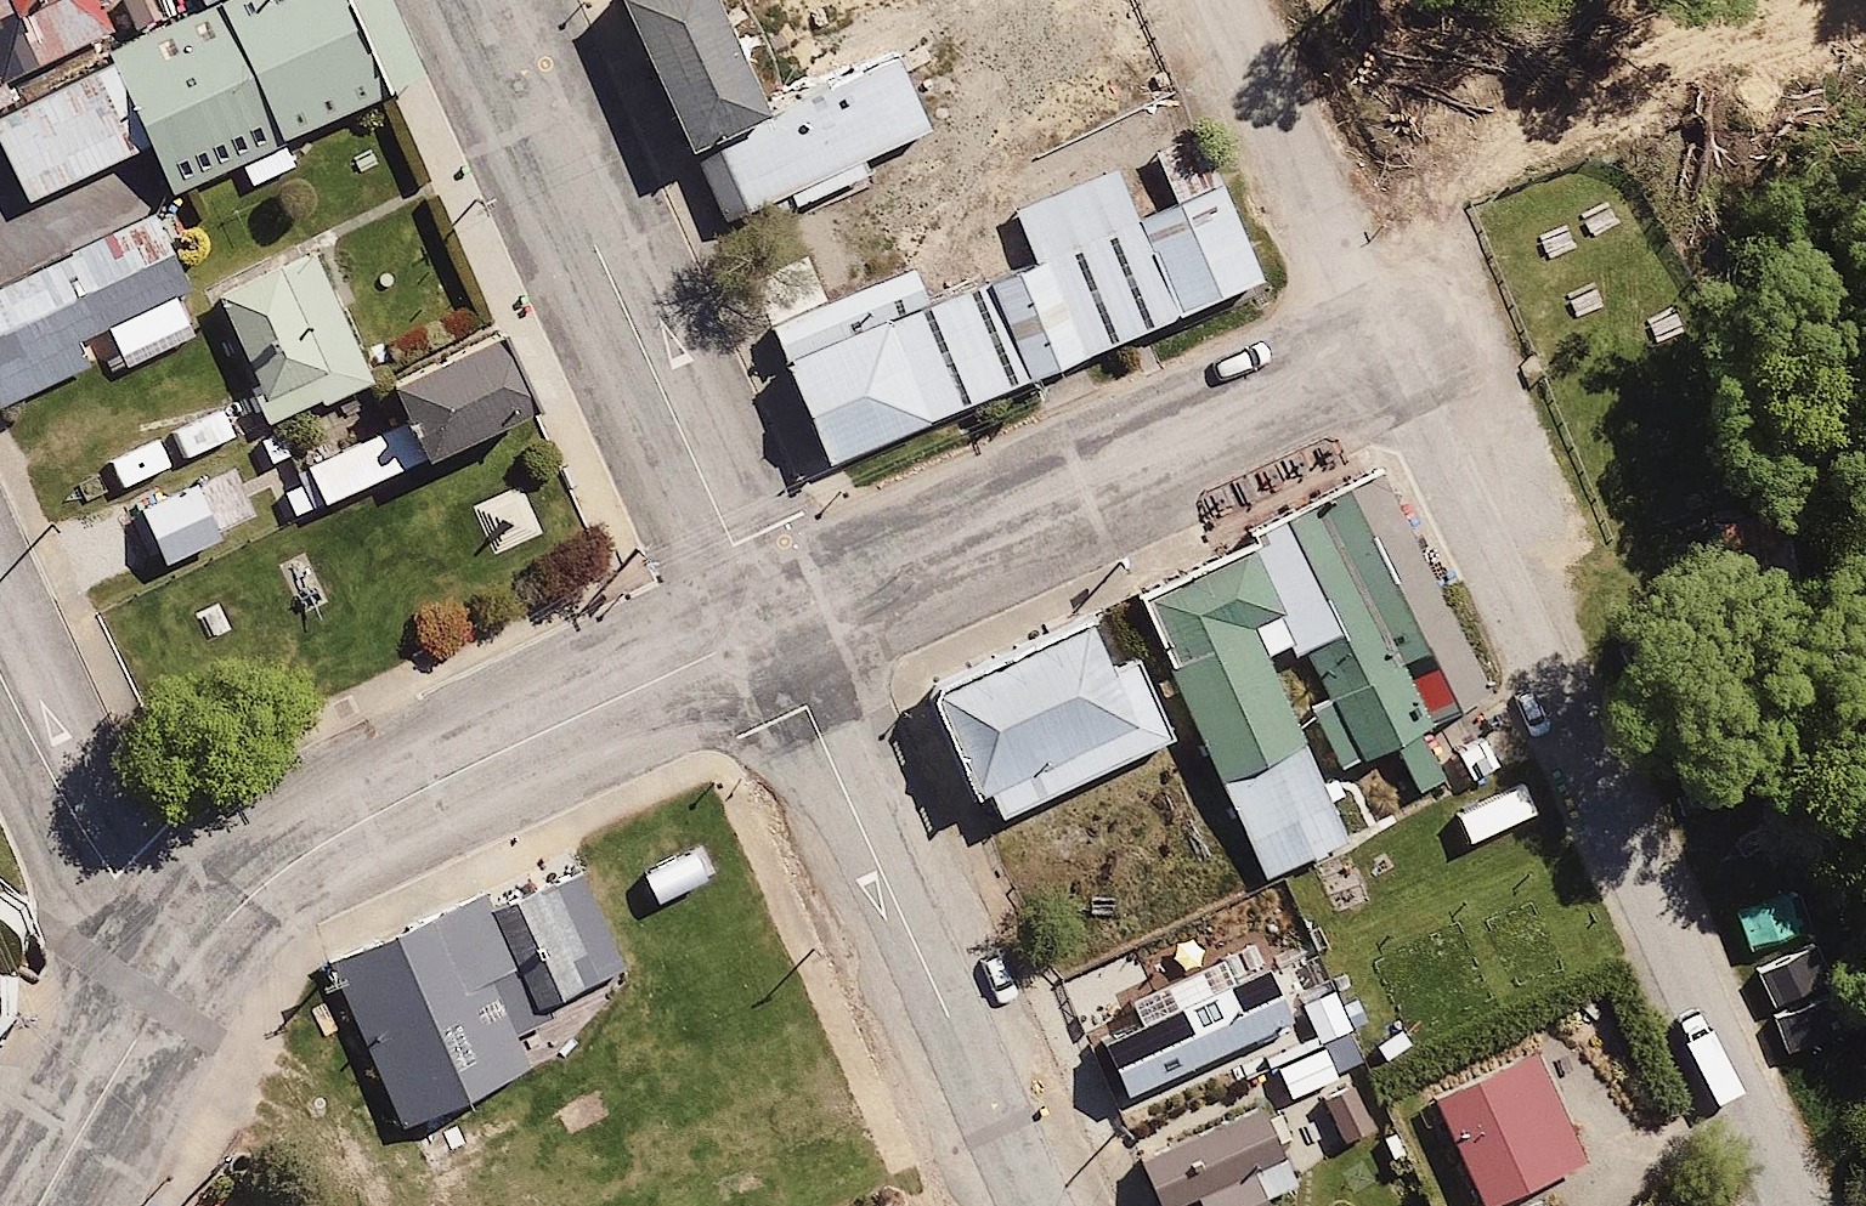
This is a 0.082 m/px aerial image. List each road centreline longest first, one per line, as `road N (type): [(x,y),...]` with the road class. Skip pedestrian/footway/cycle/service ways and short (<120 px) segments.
road 1 (residential): [(1803,1205),(1445,417),(1385,351)]
road 2 (residential): [(163,997),(261,890),(364,823),(772,620)]
road 3 (residential): [(772,620),(478,0)]
road 4 (residential): [(772,620),(1385,351)]
road 5 (residential): [(1044,1205),(772,620)]
road 6 (residential): [(1385,351),(1232,0)]
road 7 (residential): [(163,997),(0,657)]
road 8 (residential): [(43,1205),(163,997)]

